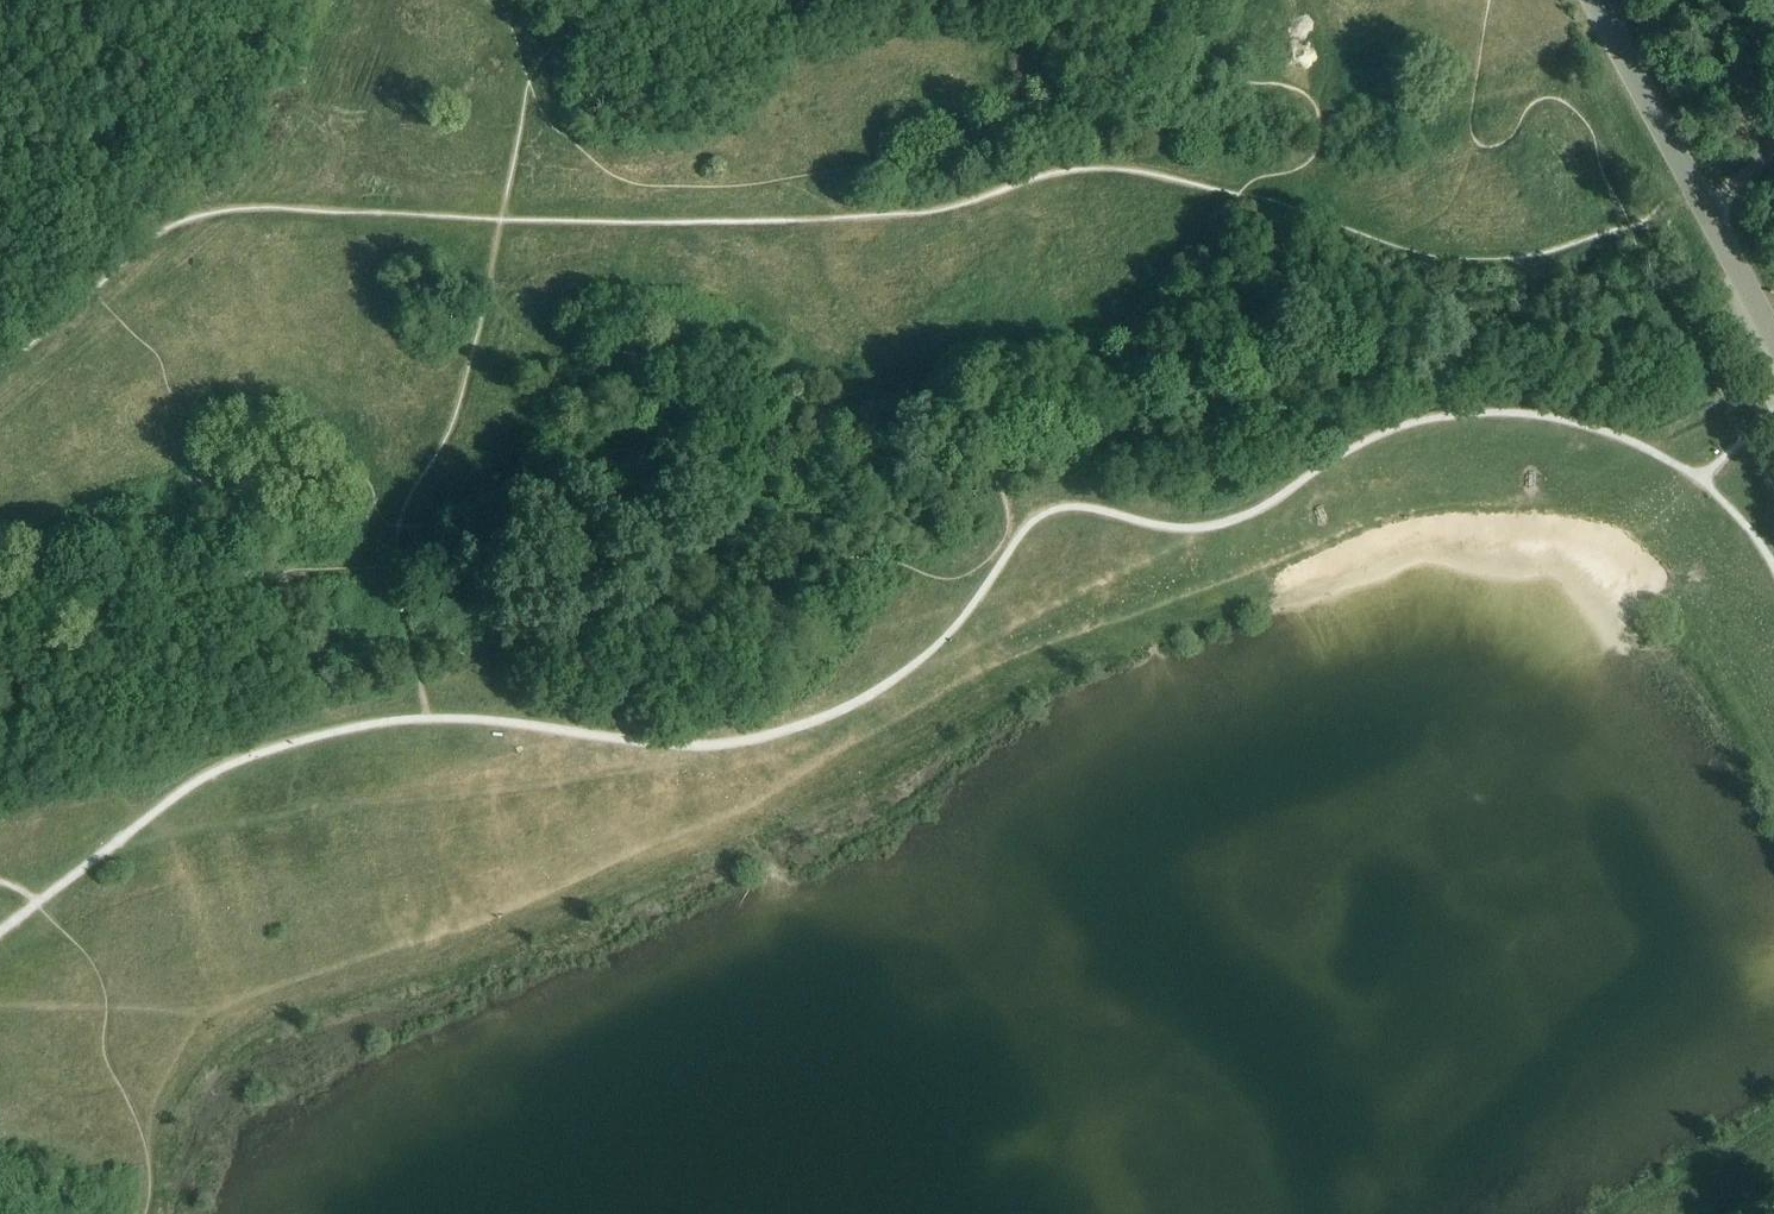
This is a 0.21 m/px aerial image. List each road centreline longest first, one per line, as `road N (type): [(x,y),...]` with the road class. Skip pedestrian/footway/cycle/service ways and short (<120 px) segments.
road 1 (unclassified): [(1592,0),(1773,337)]

